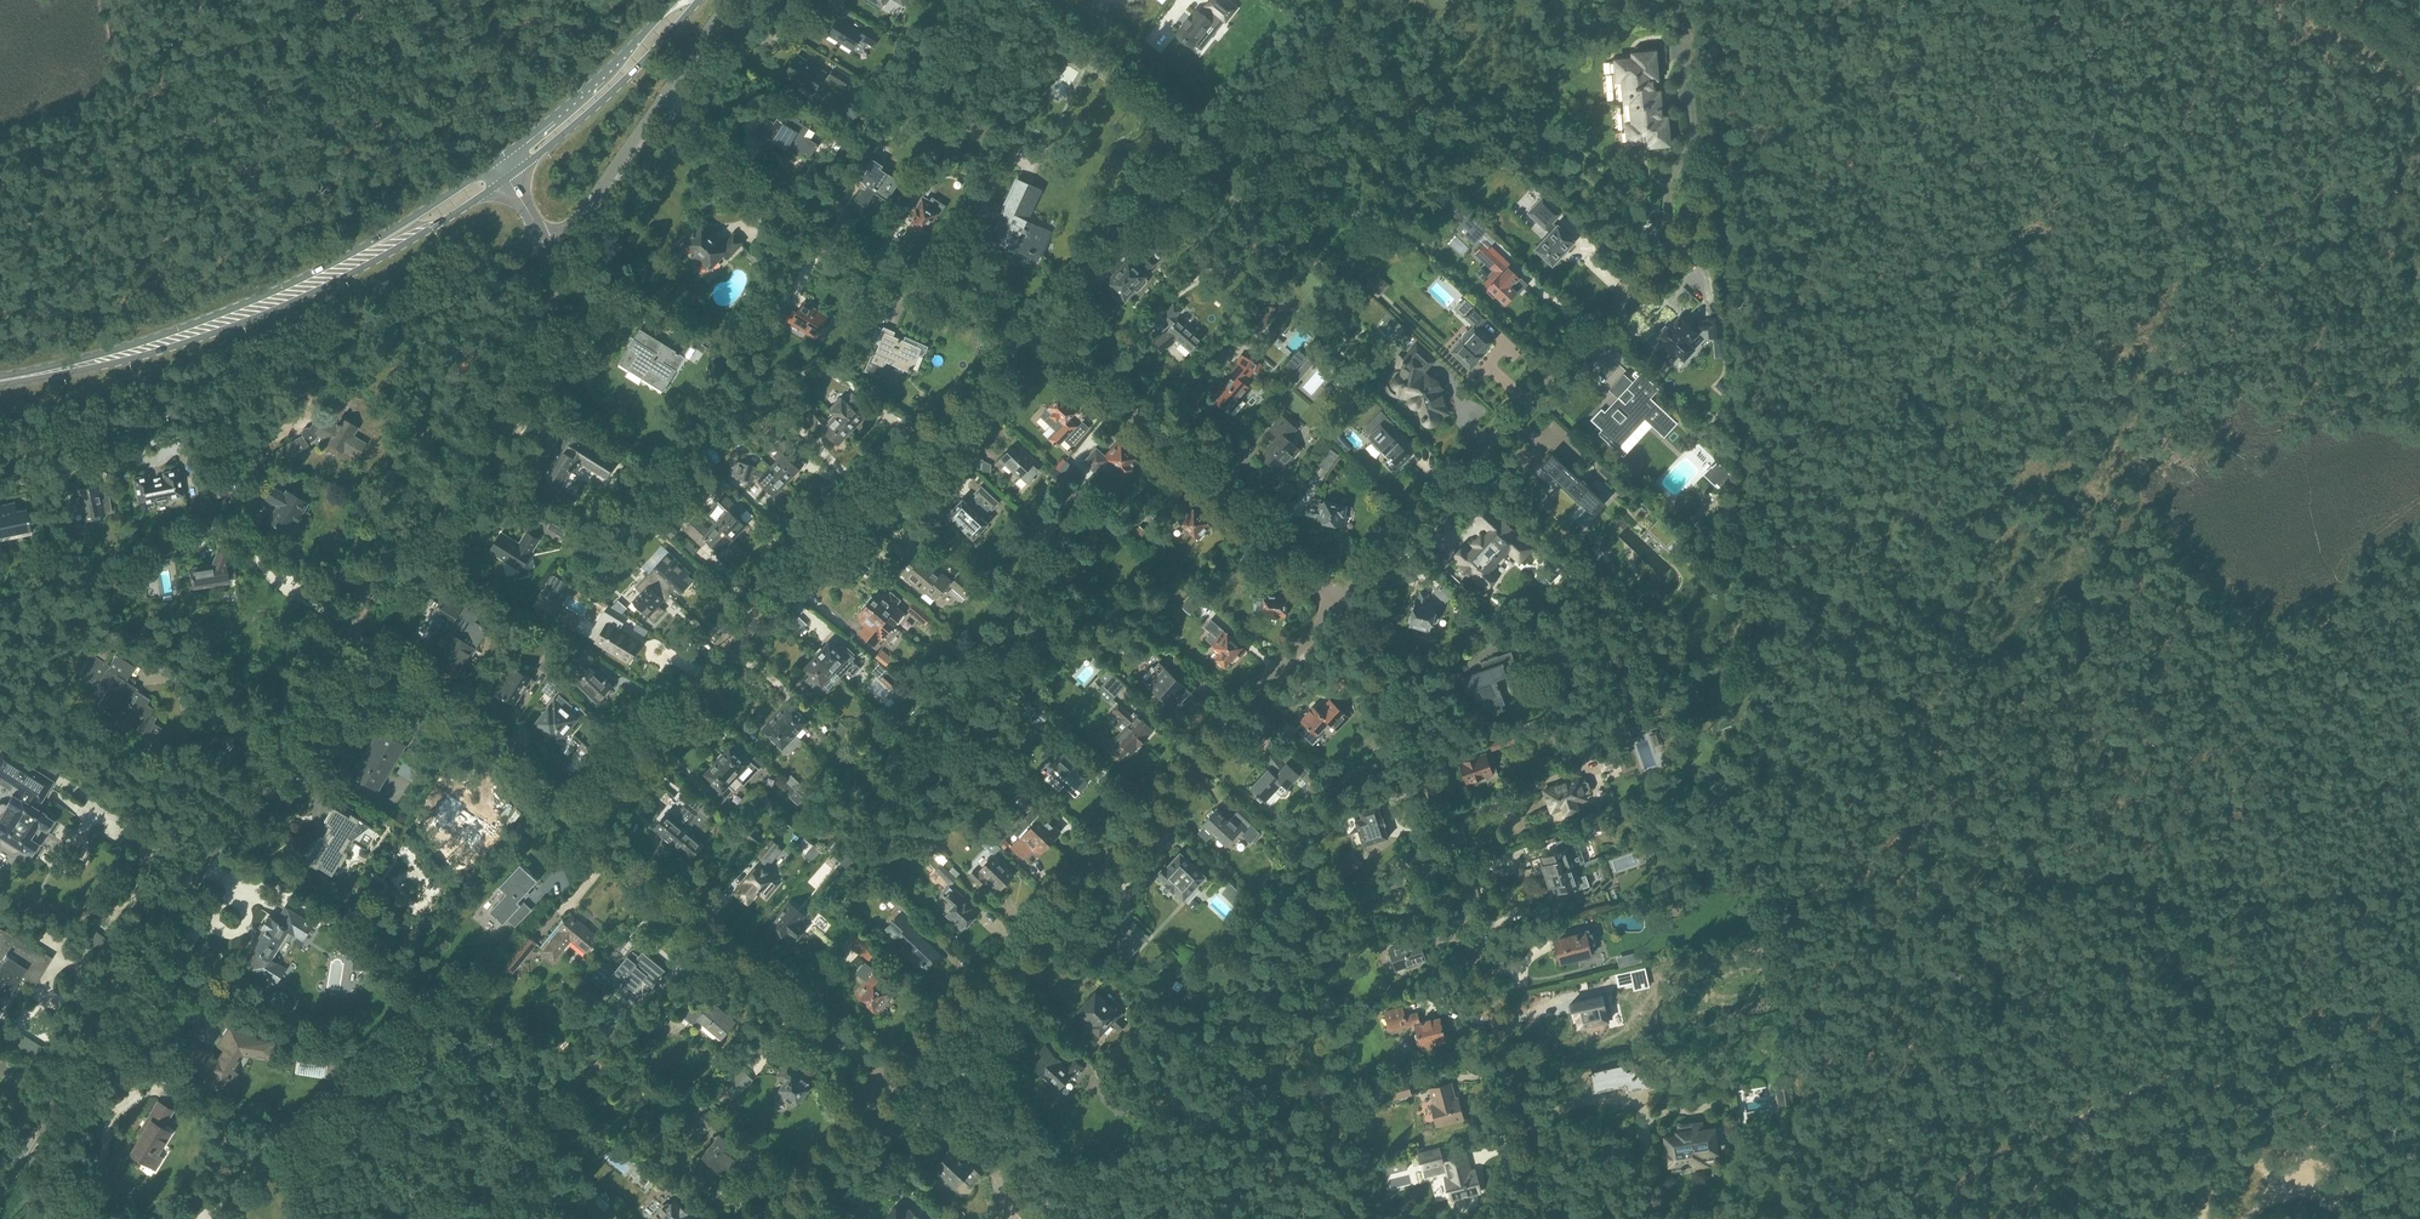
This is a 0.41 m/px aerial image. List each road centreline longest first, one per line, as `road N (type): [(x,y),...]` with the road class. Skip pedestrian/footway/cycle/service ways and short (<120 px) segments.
road 1 (residential): [(566,813),(866,487),(1019,335)]
road 2 (residential): [(891,1086),(1337,607)]
road 3 (residential): [(1528,1218),(1475,934),(1425,763),(1365,640),(1337,607)]
road 4 (secondary): [(340,623),(20,1146)]
road 5 (unclassified): [(0,465),(108,439),(252,388),(541,237)]
road 6 (primary): [(0,381),(166,349),(301,299),(508,178)]
road 7 (primary): [(496,160),(346,256),(211,317),(0,380)]
road 8 (residential): [(1337,607),(1705,222)]
road 9 (secondary): [(541,237),(550,268),(541,304),(340,623)]
road 10 (residential): [(1019,335),(817,238),(661,97)]
road 11 (residential): [(891,1086),(566,813)]
road 12 (residential): [(1337,607),(1117,400),(1019,335)]
road 13 (residential): [(566,813),(340,623)]
road 14 (primary): [(508,178),(628,76),(700,0)]
road 15 (primary): [(673,0),(496,160)]
road 16 (track): [(336,55),(481,143),(496,160)]
road 17 (unclassified): [(541,237),(593,200),(661,97)]
road 18 (residential): [(767,1218),(891,1086)]
road 19 (track): [(140,95),(196,69),(266,0)]
road 20 (track): [(0,146),(130,106),(140,95)]

